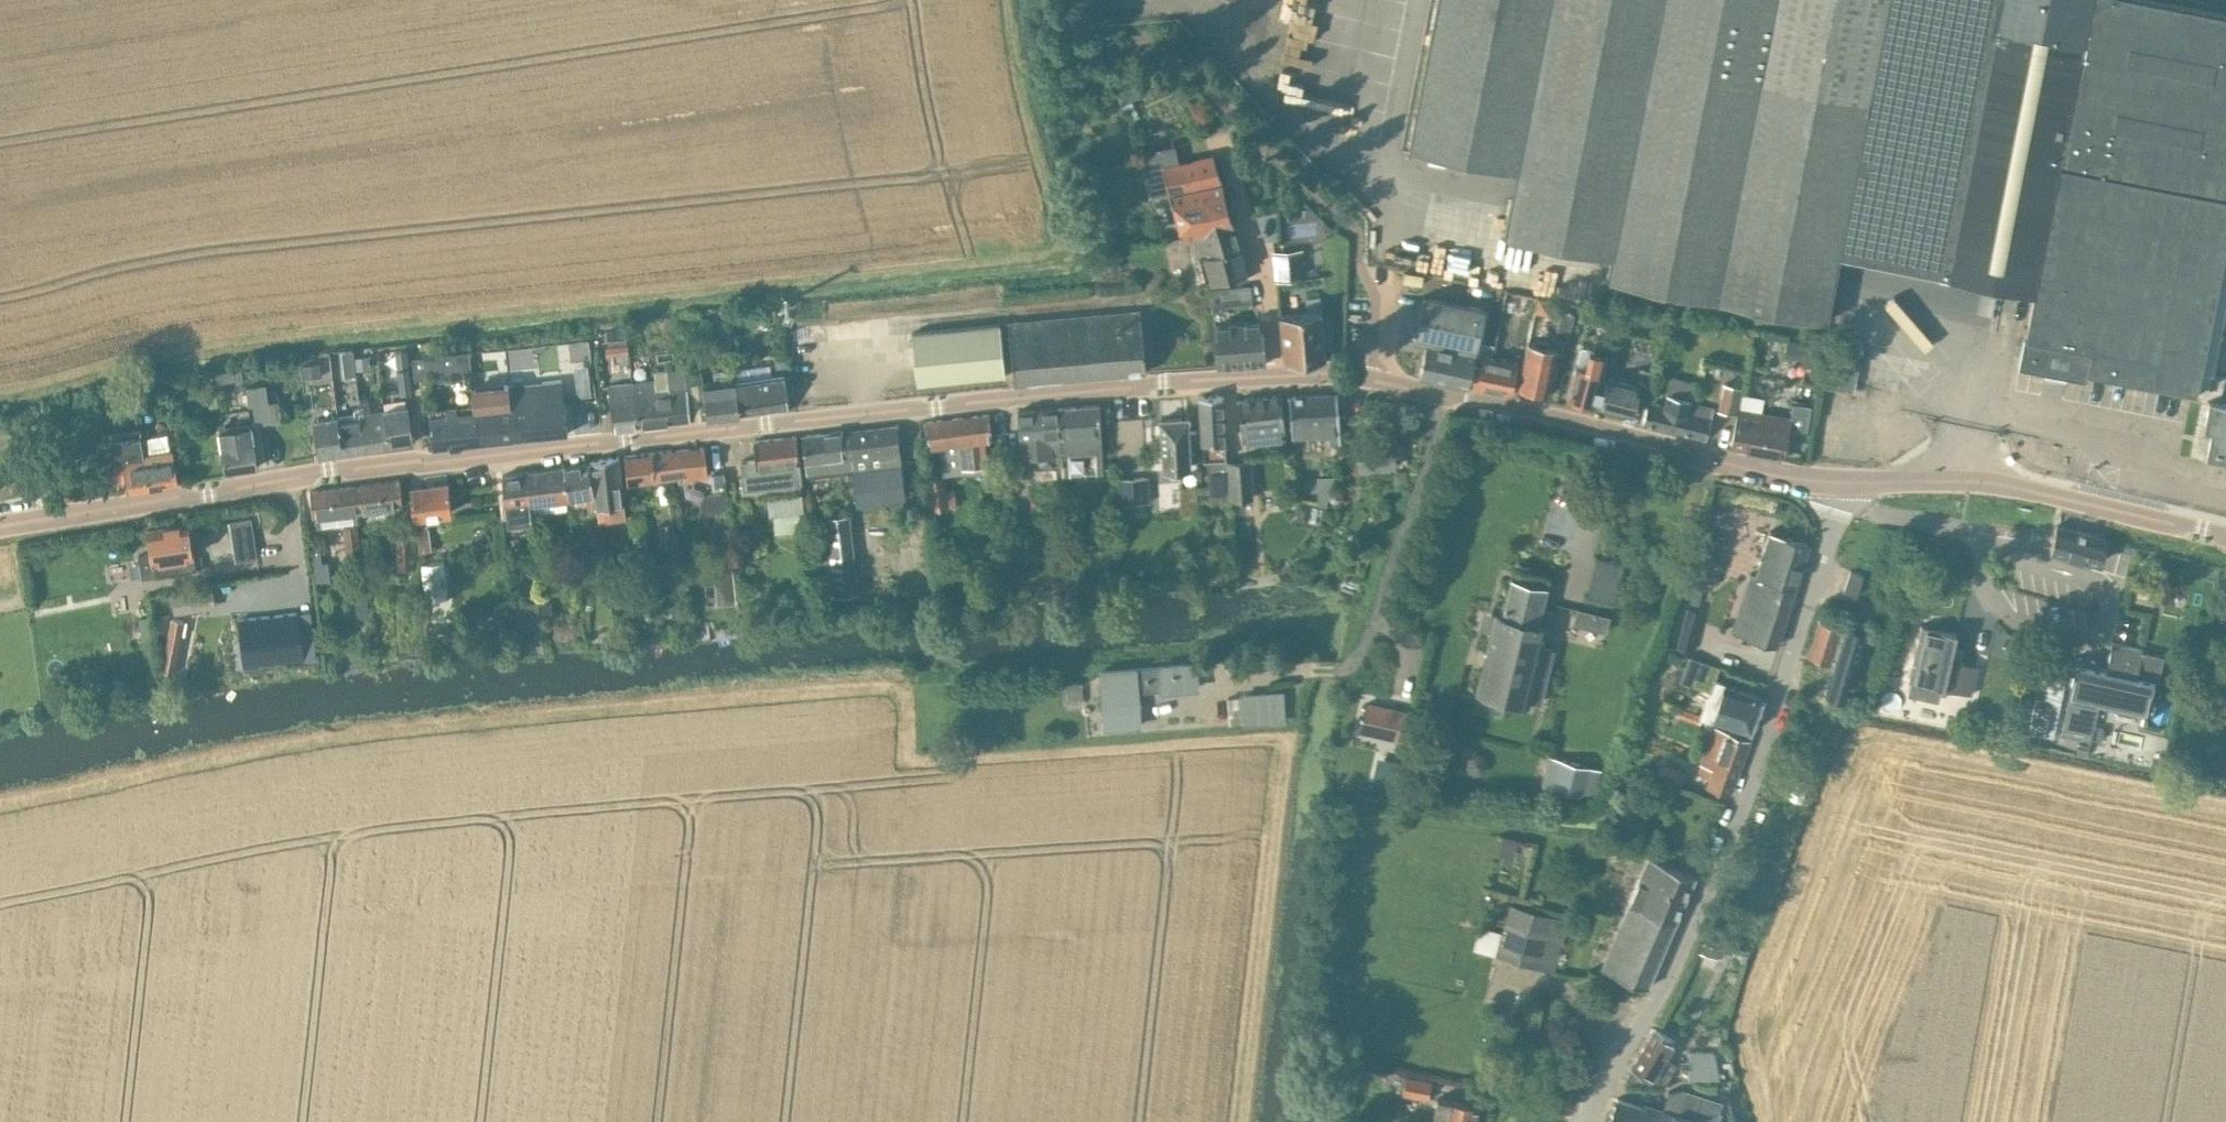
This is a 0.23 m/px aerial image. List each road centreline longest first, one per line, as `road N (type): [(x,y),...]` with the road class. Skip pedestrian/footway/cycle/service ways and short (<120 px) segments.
road 1 (residential): [(1274,377),(369,466),(0,525)]
road 2 (track): [(1769,1121),(1749,1015),(1855,746),(2225,820)]
road 3 (unclassified): [(1586,1121),(1673,960),(1745,791),(1825,549),(1832,479)]
road 4 (residential): [(1832,479),(1376,379),(1274,377)]
road 5 (unclassified): [(2224,534),(1999,485),(1832,479)]
road 6 (residential): [(1274,377),(1257,266),(1221,138)]

